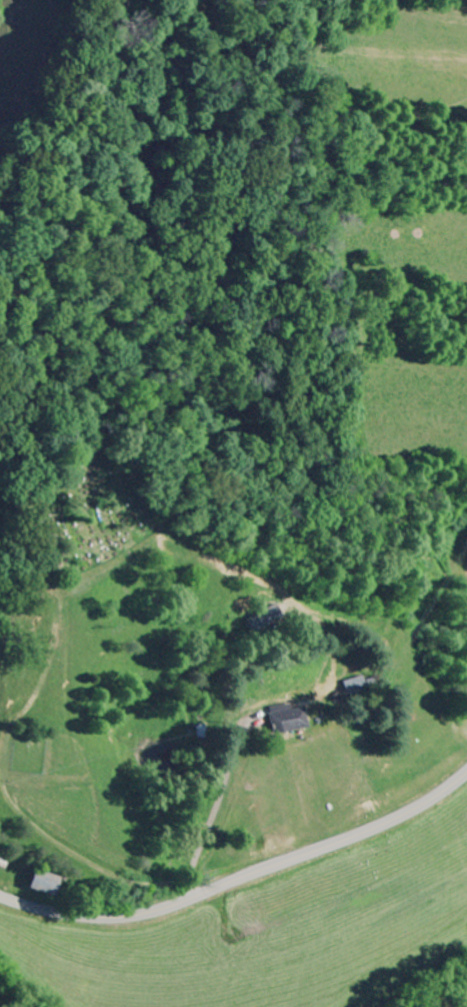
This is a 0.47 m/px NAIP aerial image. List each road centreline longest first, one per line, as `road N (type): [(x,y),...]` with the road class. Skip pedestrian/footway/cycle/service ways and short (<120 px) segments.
road 1 (secondary): [(466,775),(392,822),(157,912),(96,918),(0,896)]
road 2 (residential): [(206,894),(113,877),(28,825),(0,787),(6,735)]

